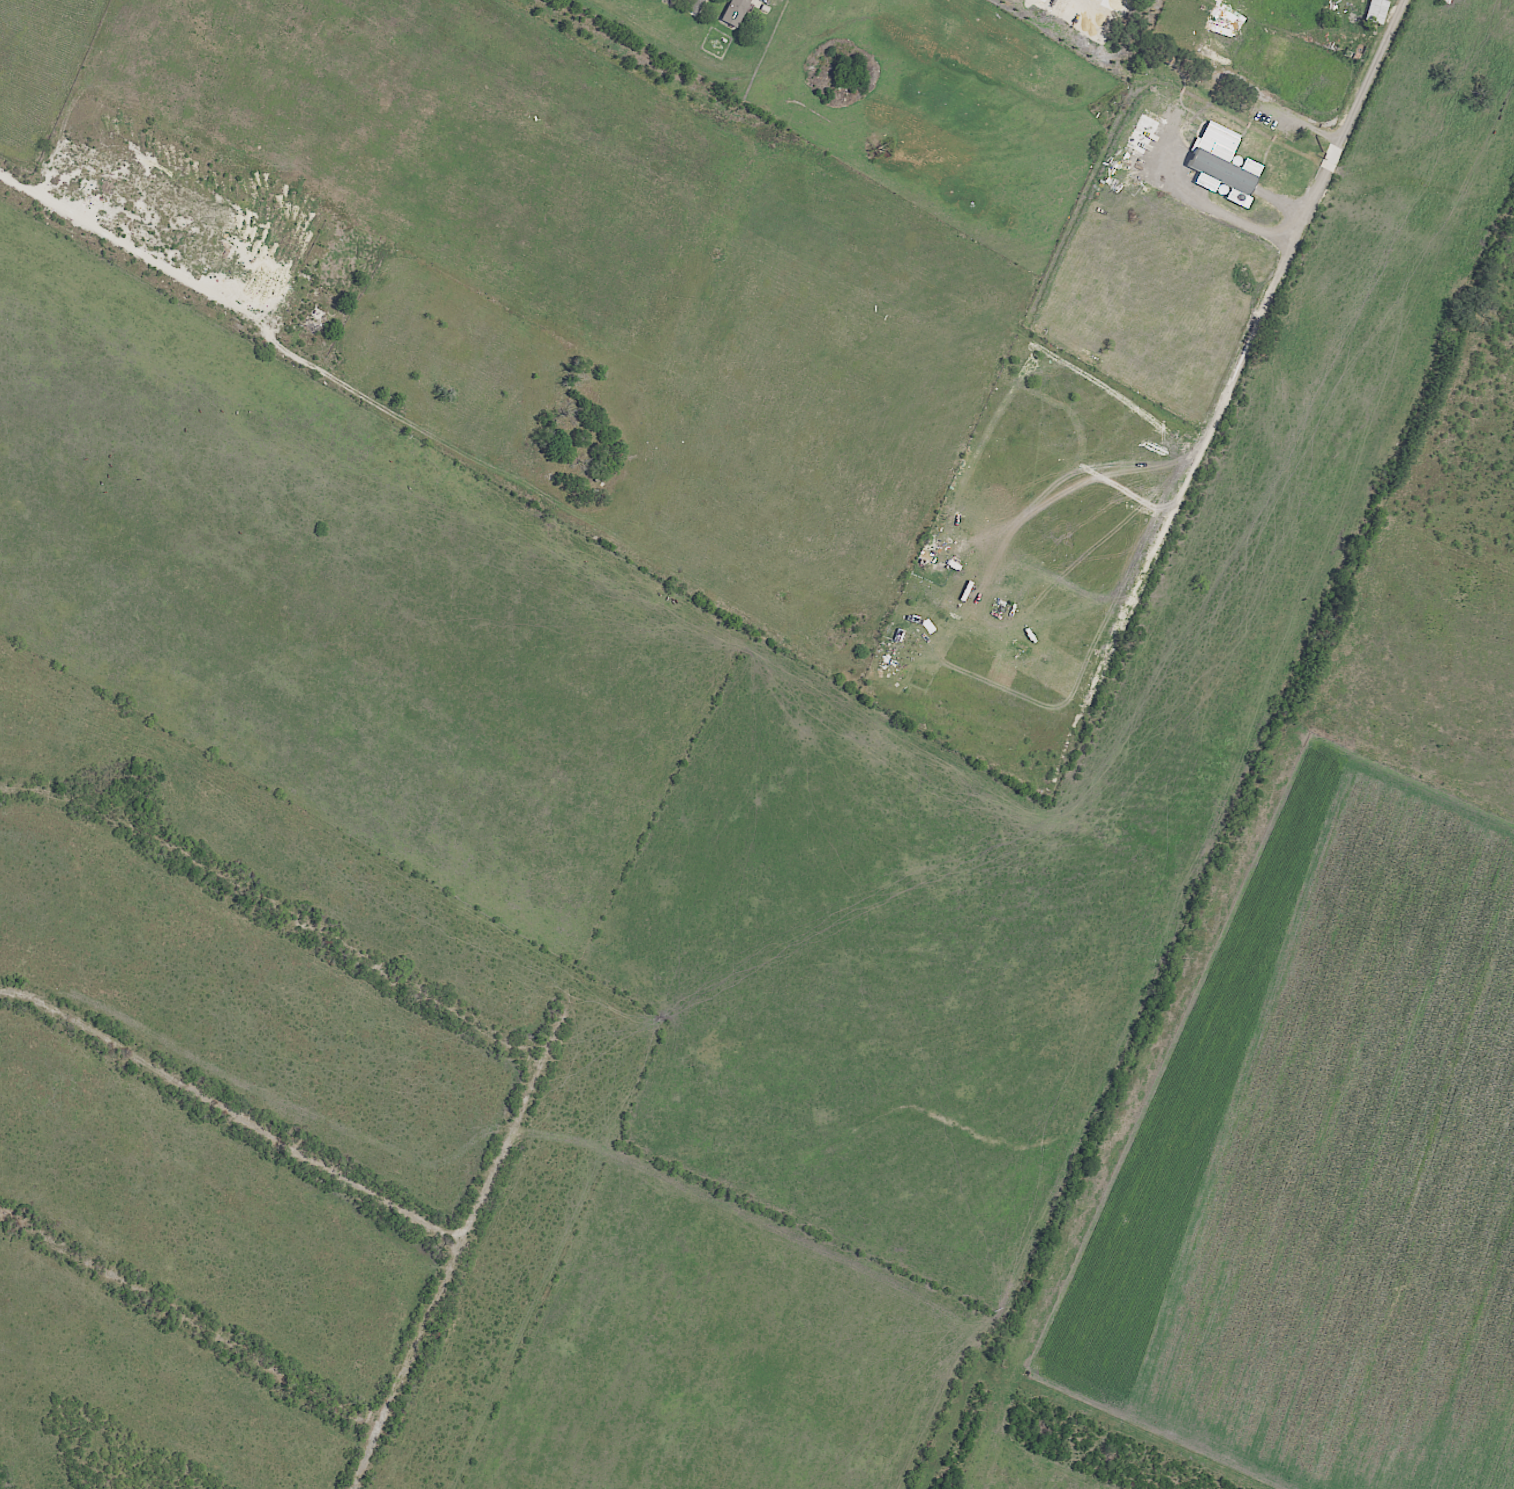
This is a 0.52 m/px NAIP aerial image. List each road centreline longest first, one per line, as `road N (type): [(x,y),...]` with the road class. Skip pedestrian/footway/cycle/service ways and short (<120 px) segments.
road 1 (residential): [(543,1059),(177,848),(19,786),(0,788)]
road 2 (residential): [(0,993),(462,1244)]
road 3 (residential): [(355,1488),(565,1008)]
road 4 (residential): [(384,1423),(0,1223)]
road 5 (residential): [(1513,715),(1398,665)]

